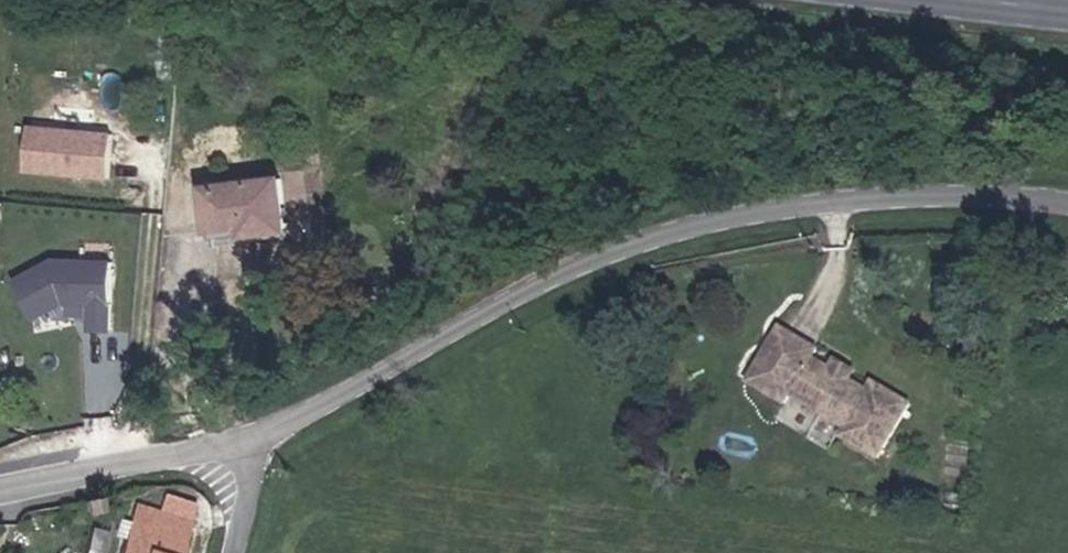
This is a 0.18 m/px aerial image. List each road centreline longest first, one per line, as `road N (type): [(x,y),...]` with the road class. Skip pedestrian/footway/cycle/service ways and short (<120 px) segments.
road 1 (residential): [(247,444),(535,287),(640,242),(752,212),(888,197),(1067,203)]
road 2 (residential): [(0,491),(247,444)]
road 3 (secondary): [(942,0),(1067,13)]

